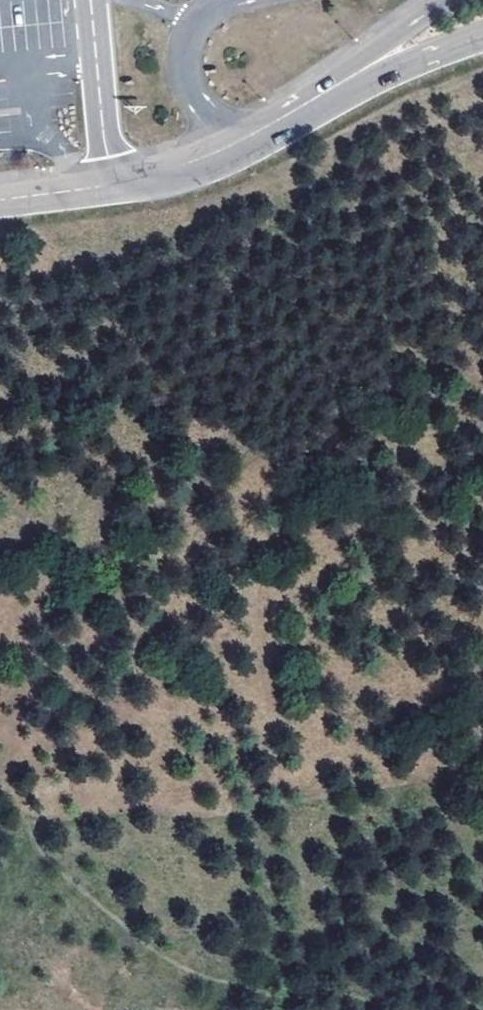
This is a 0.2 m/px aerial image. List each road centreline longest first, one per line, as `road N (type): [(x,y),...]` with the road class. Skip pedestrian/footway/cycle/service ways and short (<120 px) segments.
road 1 (residential): [(0,199),(110,185),(200,158),(384,56)]

